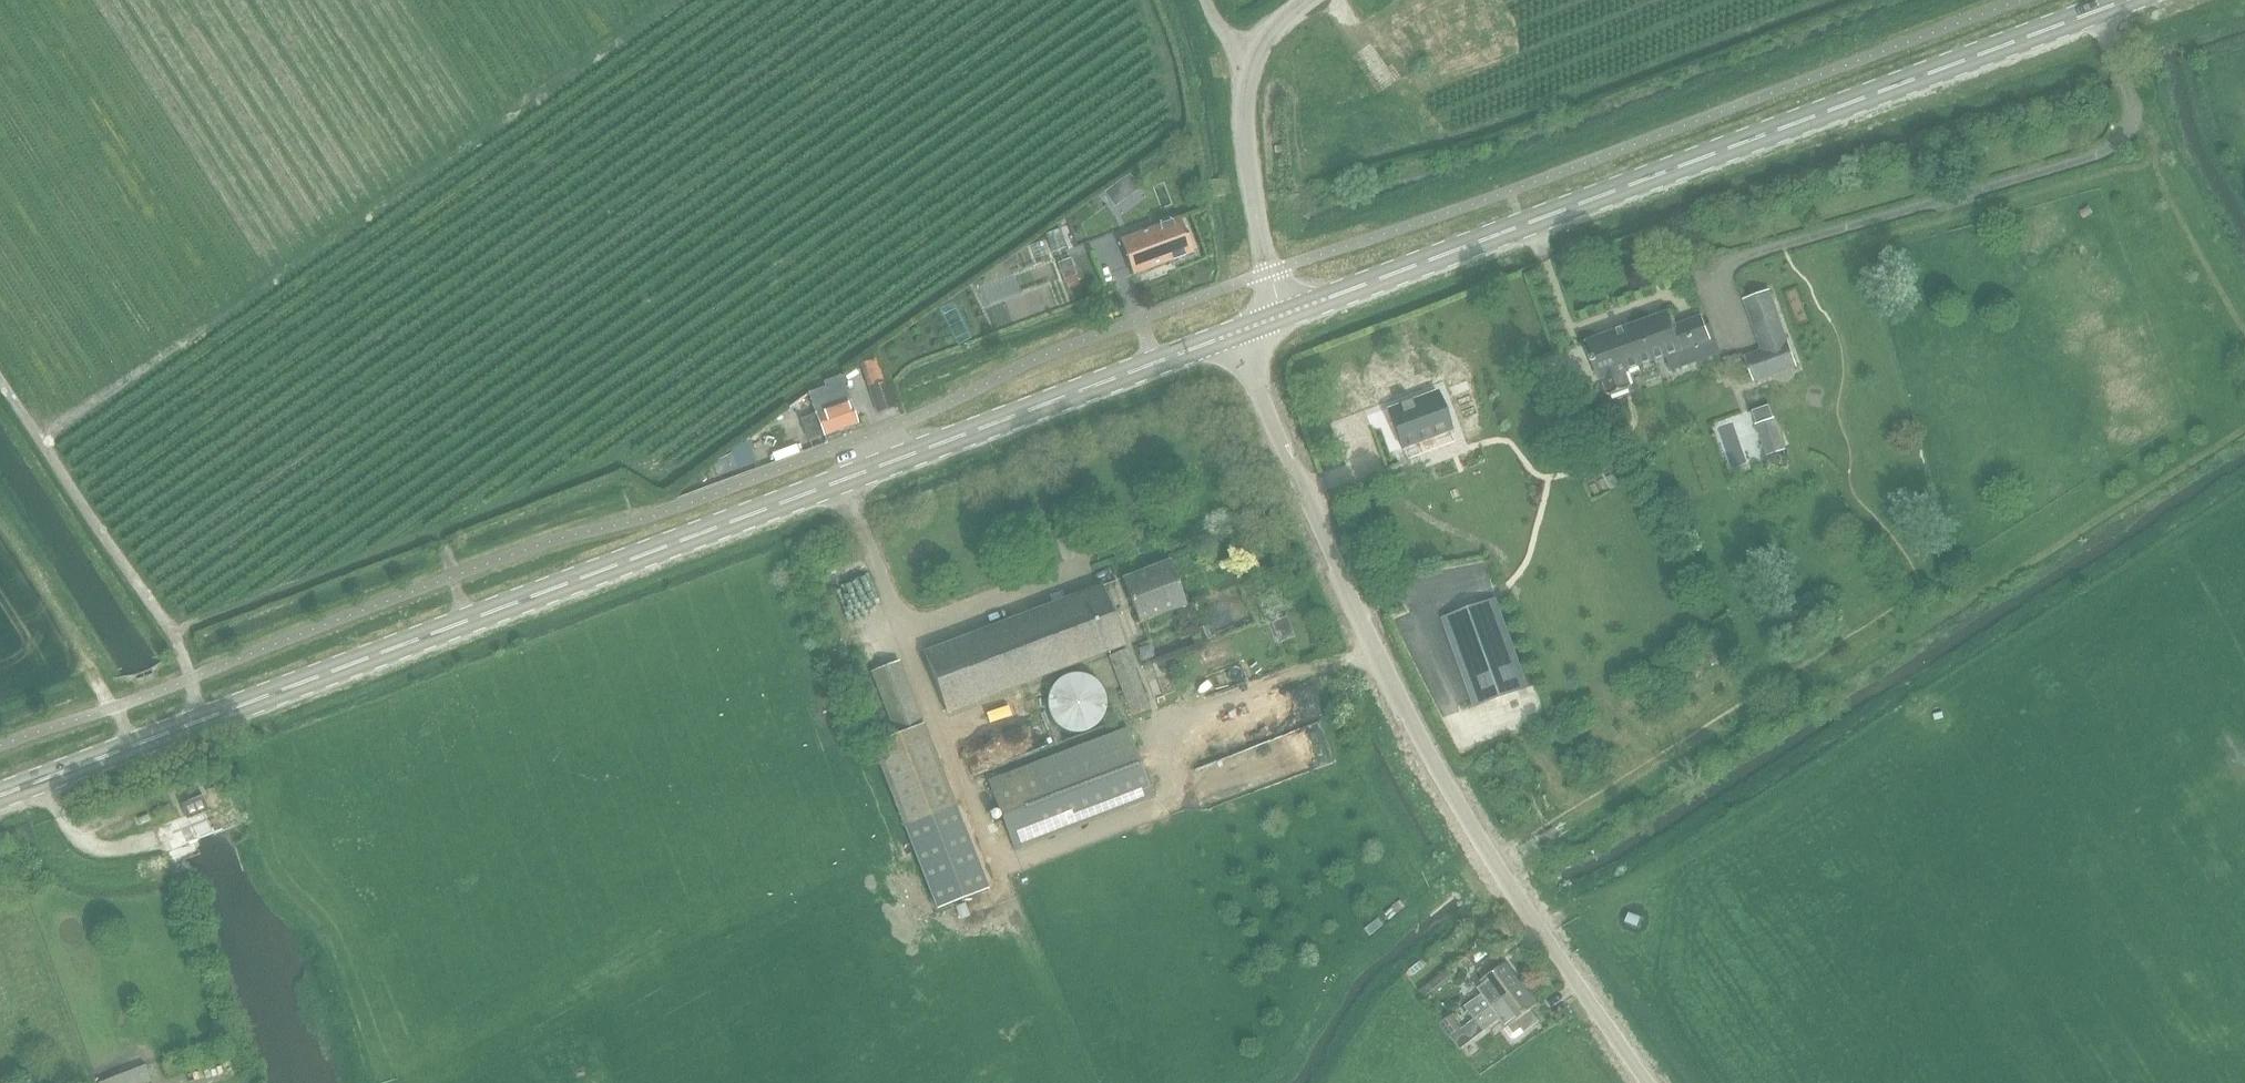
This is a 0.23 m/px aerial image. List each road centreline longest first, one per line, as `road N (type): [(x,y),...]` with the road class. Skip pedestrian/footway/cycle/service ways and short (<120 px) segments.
road 1 (secondary): [(0,797),(1238,331)]
road 2 (secondary): [(1283,315),(2125,0)]
road 3 (unclassified): [(1649,1082),(1442,784),(1373,649),(1238,331)]
road 4 (unclassified): [(1283,315),(1246,136),(1255,51)]

